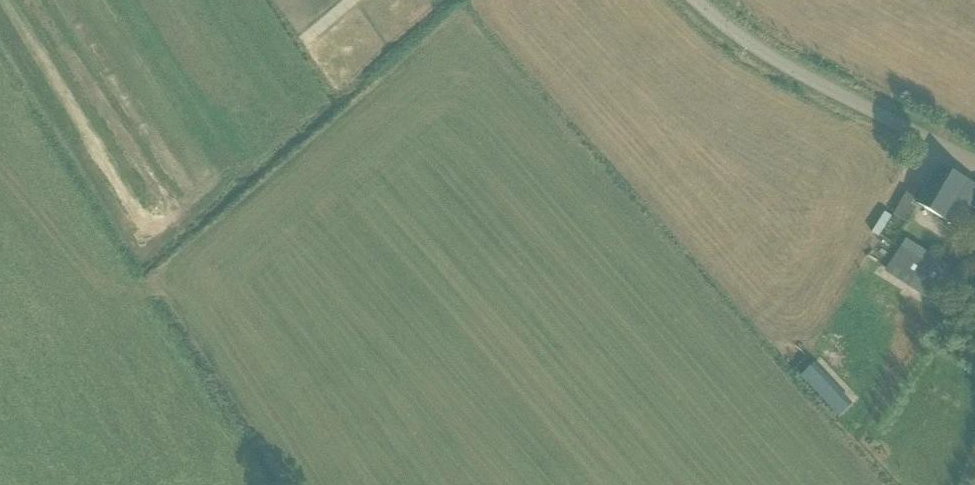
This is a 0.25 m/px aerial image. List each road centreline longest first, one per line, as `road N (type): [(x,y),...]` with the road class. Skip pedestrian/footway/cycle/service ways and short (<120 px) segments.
road 1 (unclassified): [(974,164),(761,55),(690,0)]

